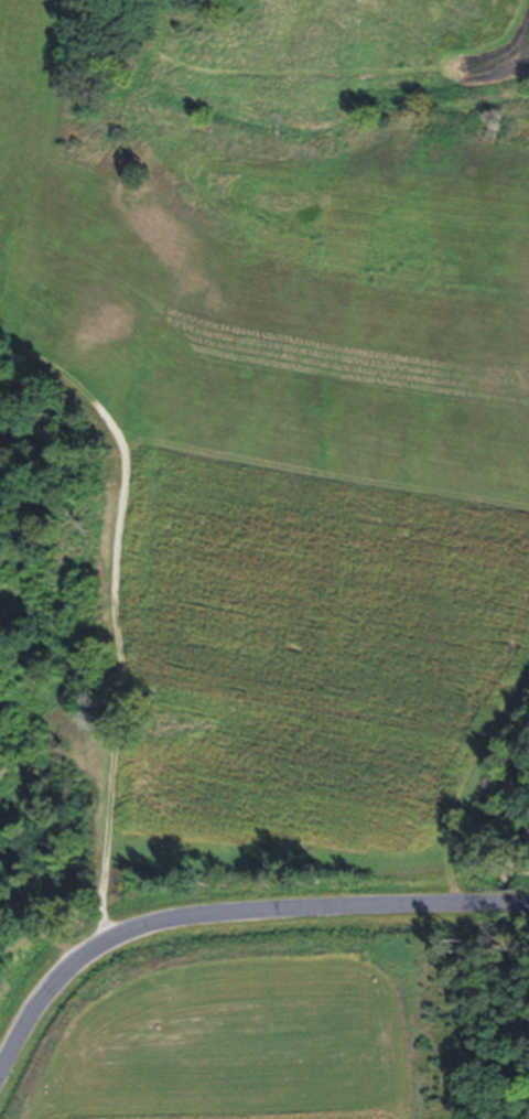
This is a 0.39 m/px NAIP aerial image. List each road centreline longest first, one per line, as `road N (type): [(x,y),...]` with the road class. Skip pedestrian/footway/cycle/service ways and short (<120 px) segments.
road 1 (tertiary): [(528,892),(202,906),(71,959),(0,1060)]

